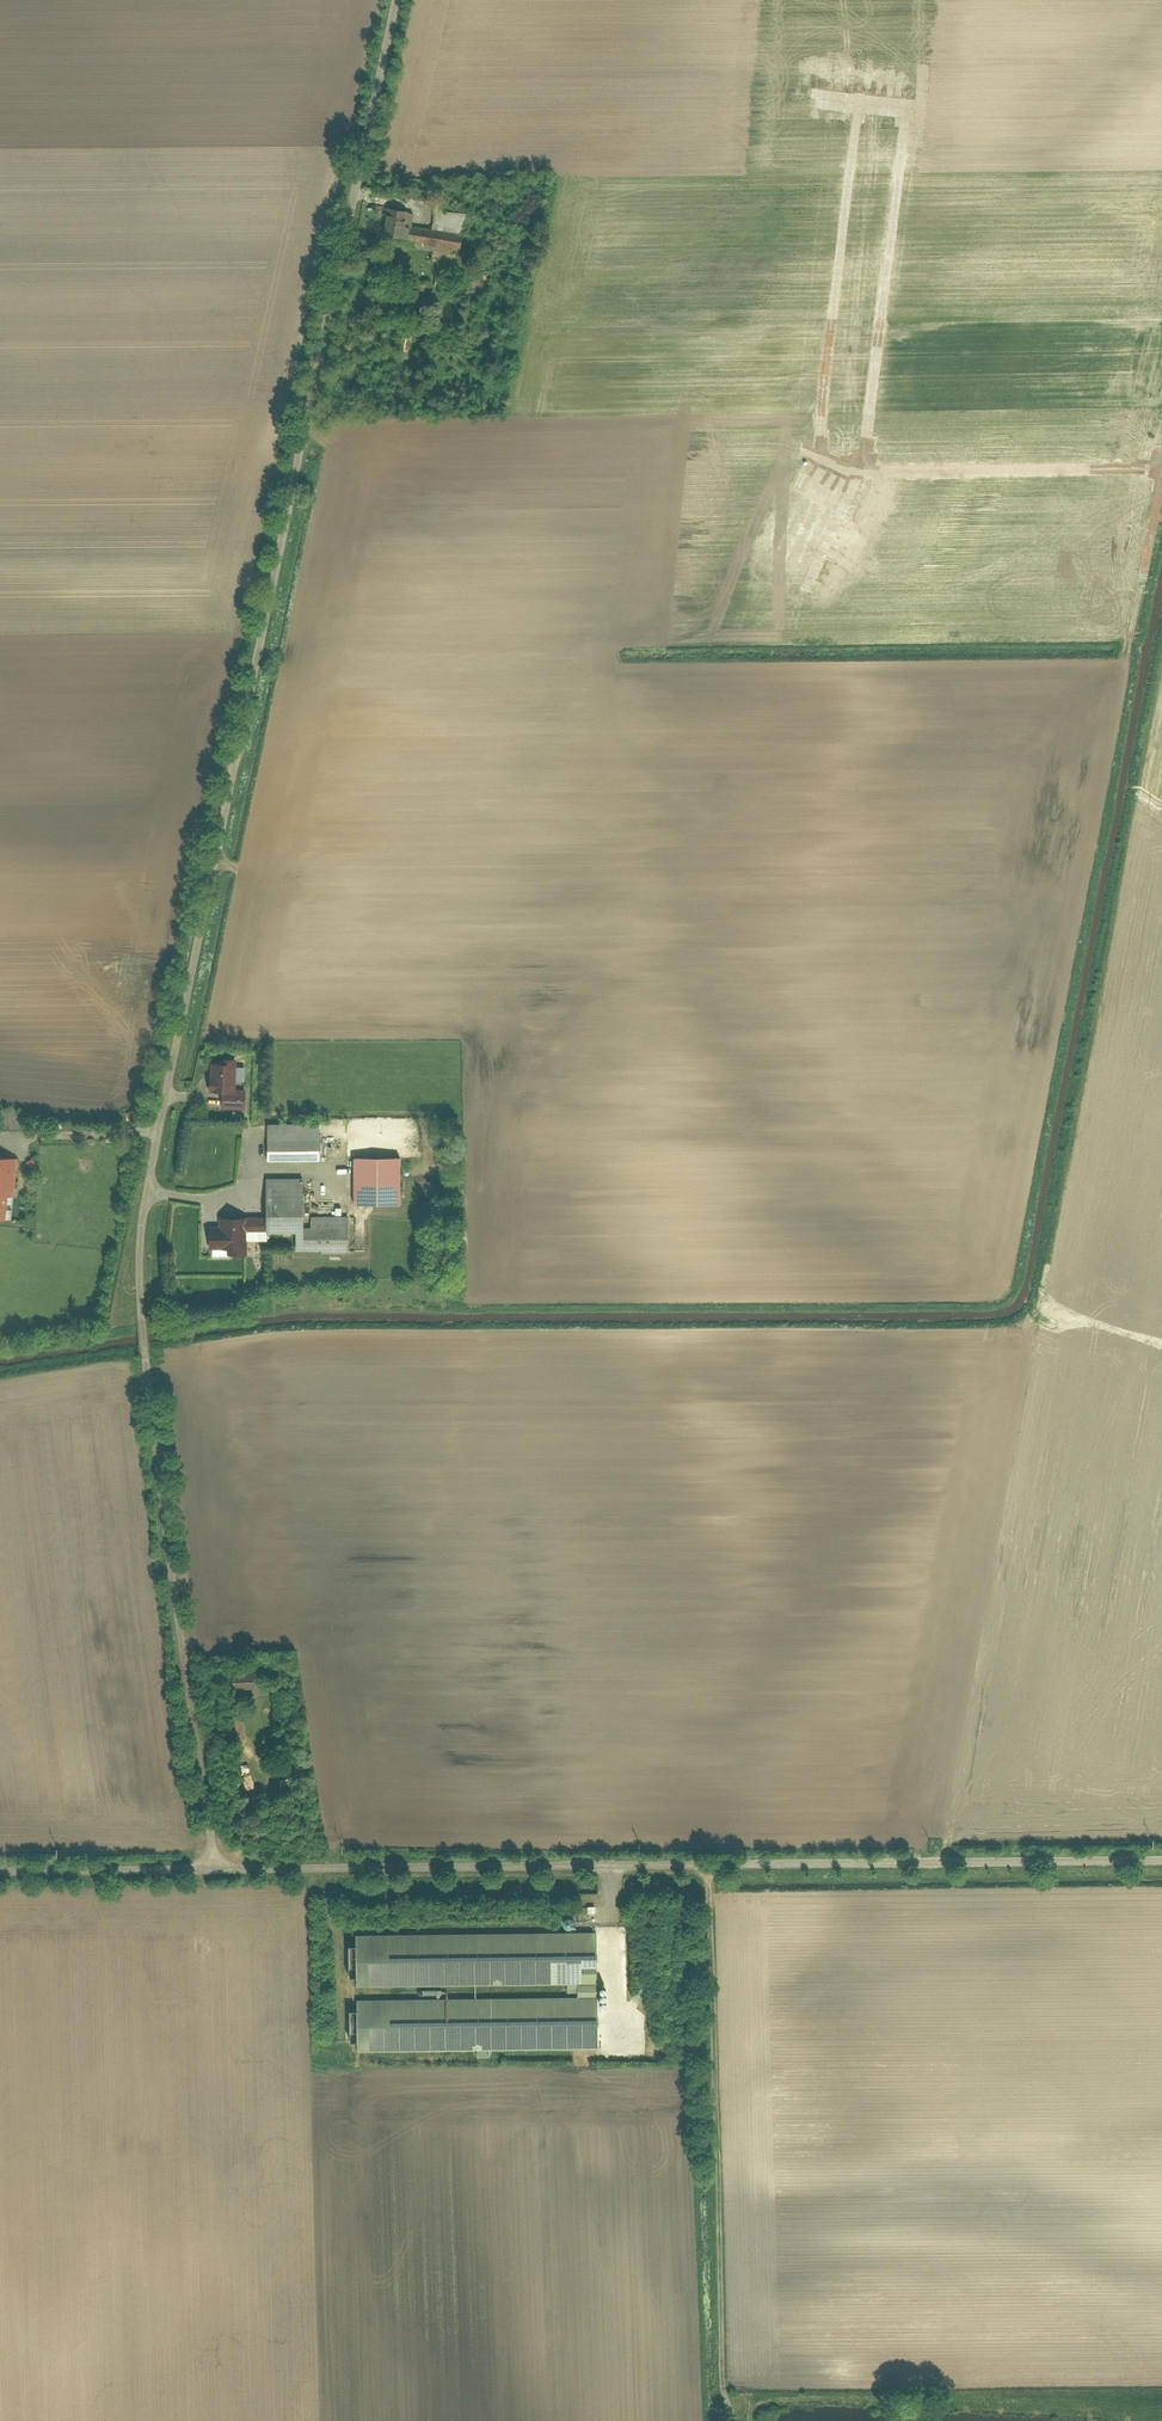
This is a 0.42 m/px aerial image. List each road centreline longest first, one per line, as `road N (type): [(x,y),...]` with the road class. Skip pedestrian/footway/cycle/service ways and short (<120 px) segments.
road 1 (unclassified): [(395,0),(142,1238),(146,1360),(212,1869)]
road 2 (unclassified): [(212,1869),(1161,1860)]
road 3 (track): [(723,2394),(711,1864)]
road 4 (unclassified): [(0,1872),(212,1869)]

